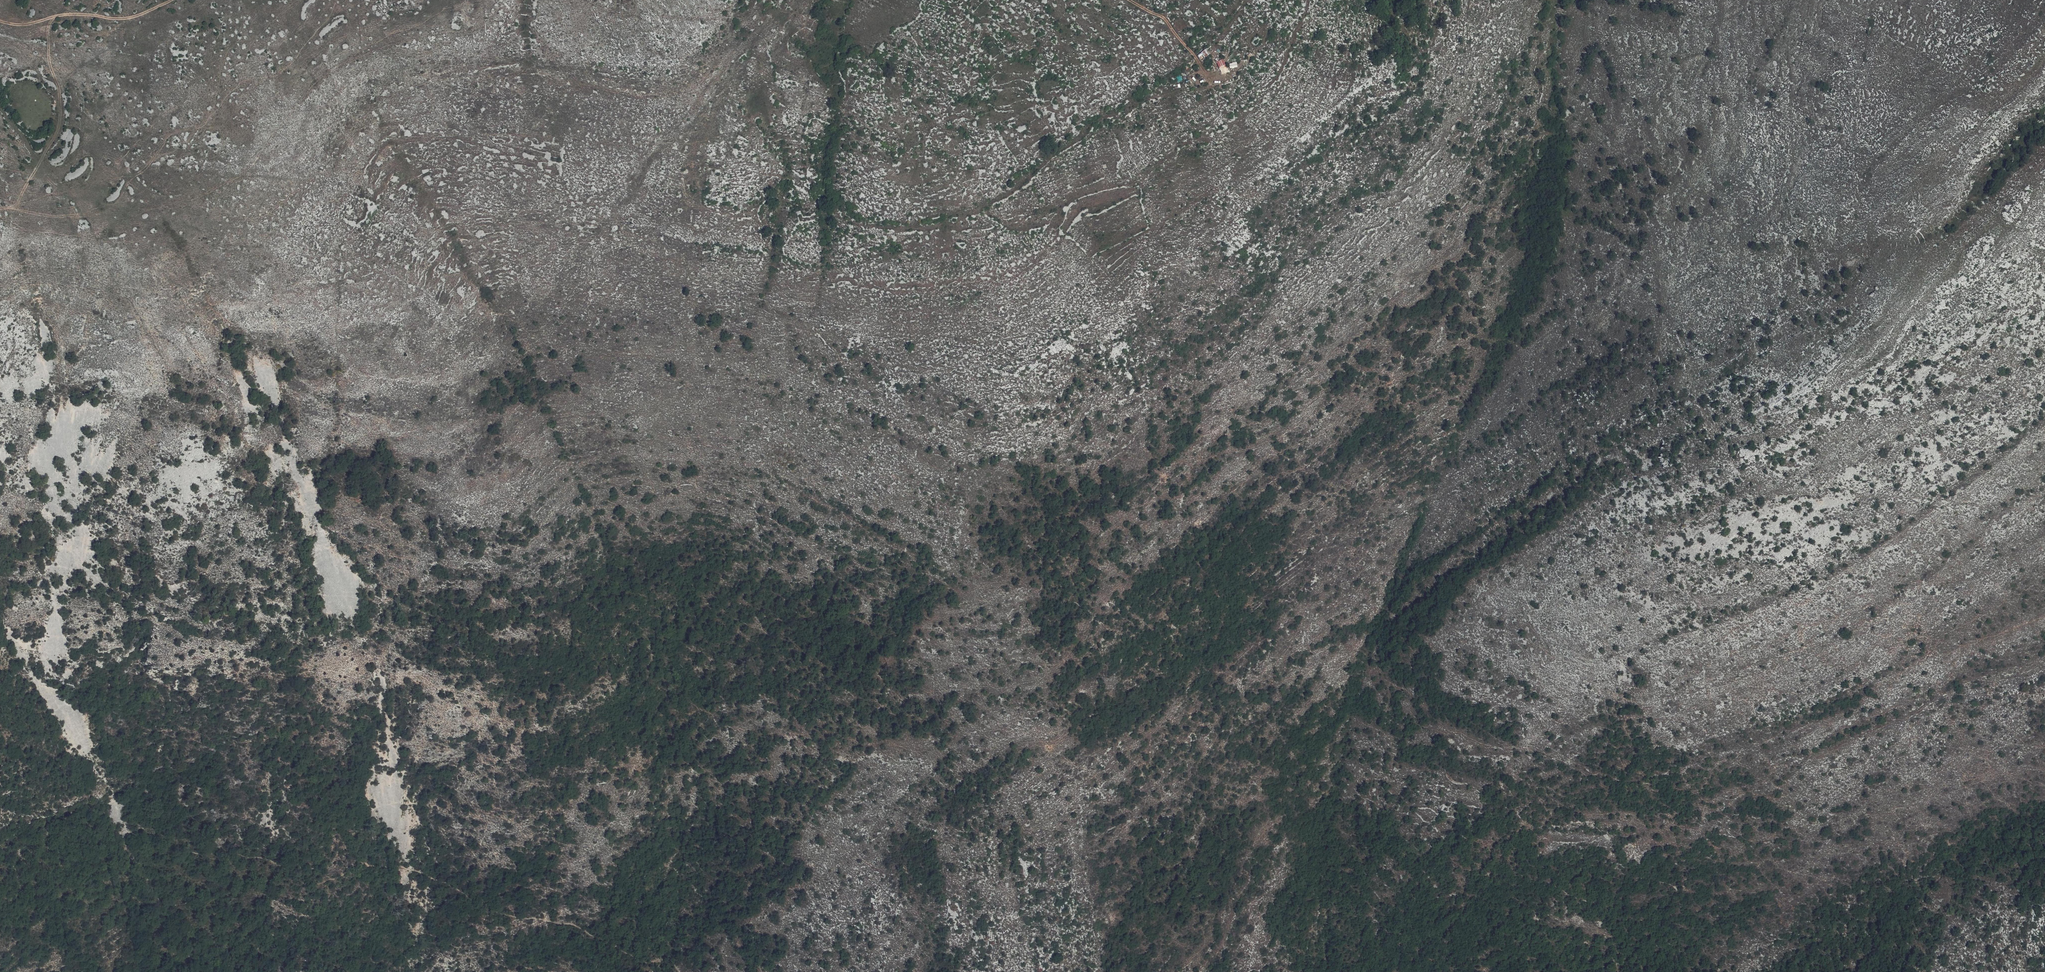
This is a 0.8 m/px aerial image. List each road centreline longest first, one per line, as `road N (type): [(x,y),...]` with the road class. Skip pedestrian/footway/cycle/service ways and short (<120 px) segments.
road 1 (track): [(0,209),(13,207),(58,123),(50,18)]
road 2 (track): [(169,0),(131,17),(0,19)]

